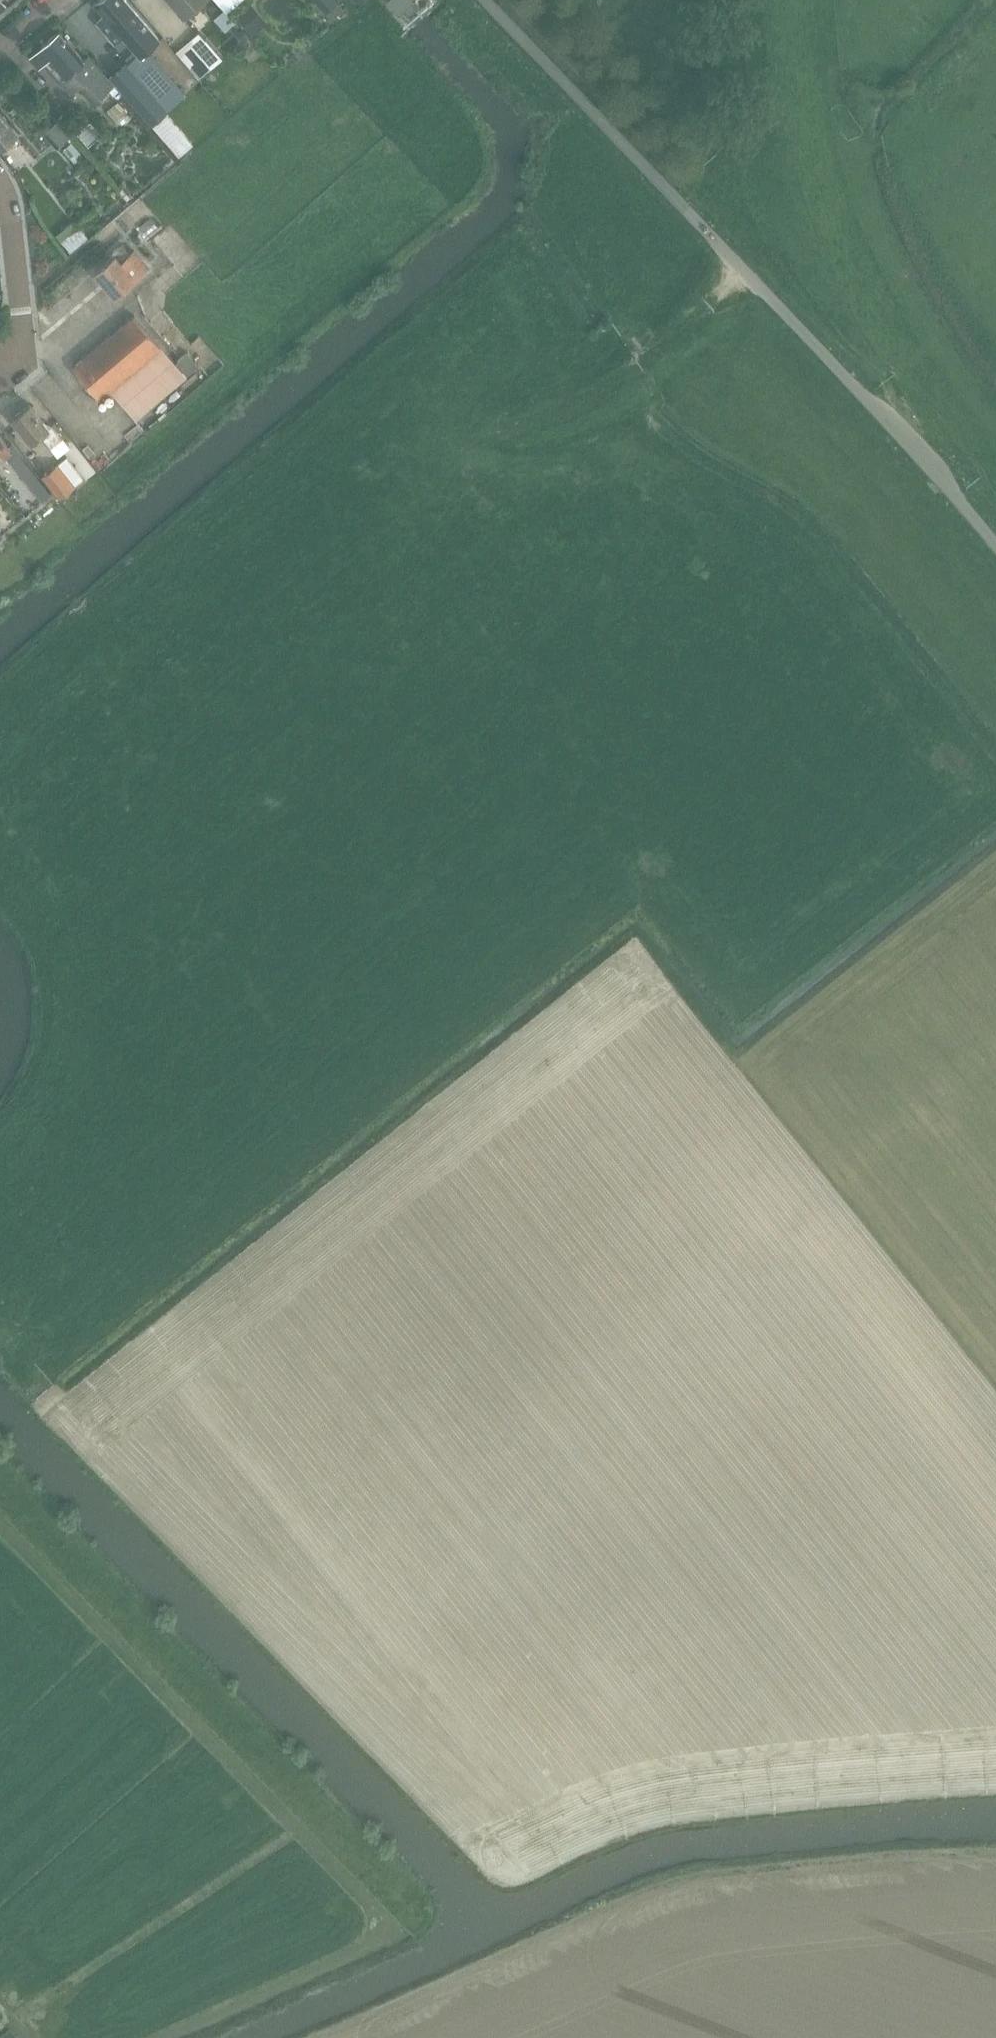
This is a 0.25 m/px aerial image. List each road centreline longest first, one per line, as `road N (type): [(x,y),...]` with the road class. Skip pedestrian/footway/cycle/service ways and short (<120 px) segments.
road 1 (unclassified): [(995,546),(488,0)]
road 2 (residential): [(0,186),(23,327),(19,358),(0,380)]

